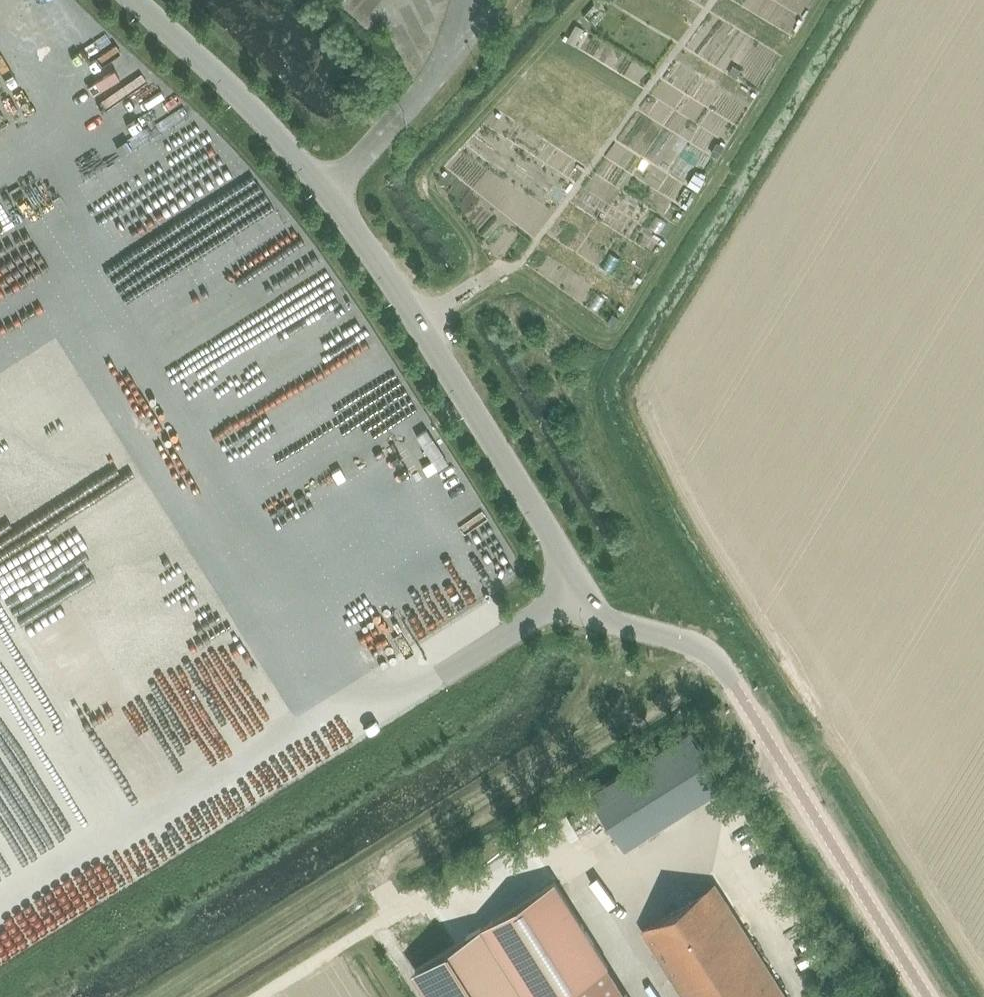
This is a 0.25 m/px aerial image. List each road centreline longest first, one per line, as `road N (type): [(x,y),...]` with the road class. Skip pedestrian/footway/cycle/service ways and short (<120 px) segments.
road 1 (unclassified): [(928,996),(719,662),(687,642),(602,620),(346,218),(235,91),(134,0)]
road 2 (track): [(167,996),(716,658)]
road 3 (track): [(477,295),(531,287),(592,332),(622,329),(826,0)]
road 4 (track): [(584,0),(429,176),(431,192),(468,240),(468,280)]
road 5 (track): [(260,996),(415,901),(462,910)]
road 6 (track): [(628,626),(589,710),(555,754)]

